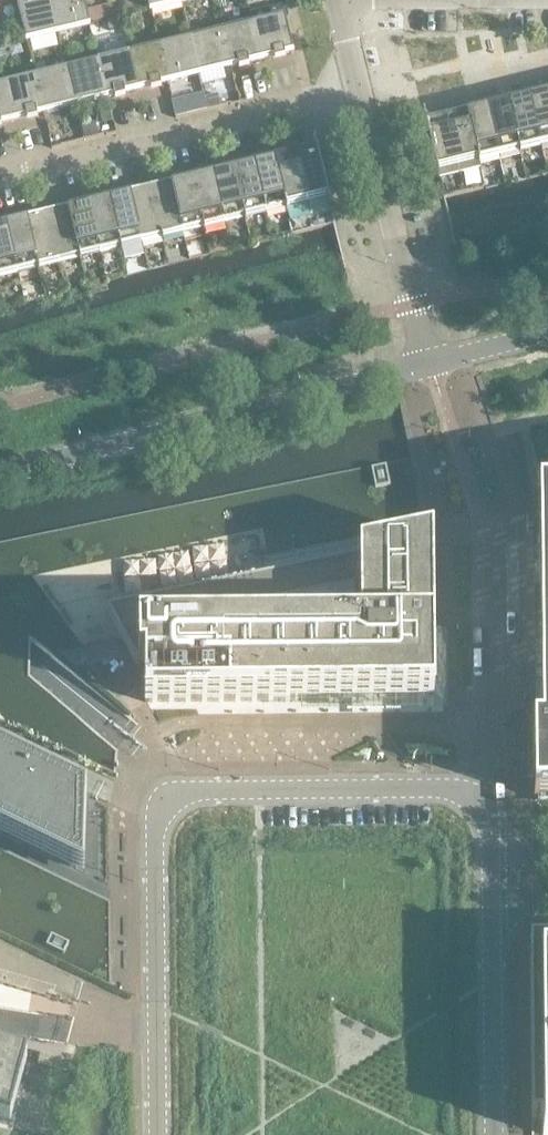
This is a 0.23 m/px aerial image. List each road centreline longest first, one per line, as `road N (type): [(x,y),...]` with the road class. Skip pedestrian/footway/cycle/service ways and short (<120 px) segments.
road 1 (unclassified): [(489,815),(463,791),(193,790),(170,801),(158,851),(161,1134)]
road 2 (unclassified): [(0,471),(428,360)]
road 3 (residential): [(363,91),(0,176)]
road 4 (unclassified): [(489,815),(486,534)]
road 5 (residential): [(428,360),(363,91)]
road 6 (unclassified): [(499,1134),(502,906)]
road 7 (unclassified): [(428,360),(547,331)]

